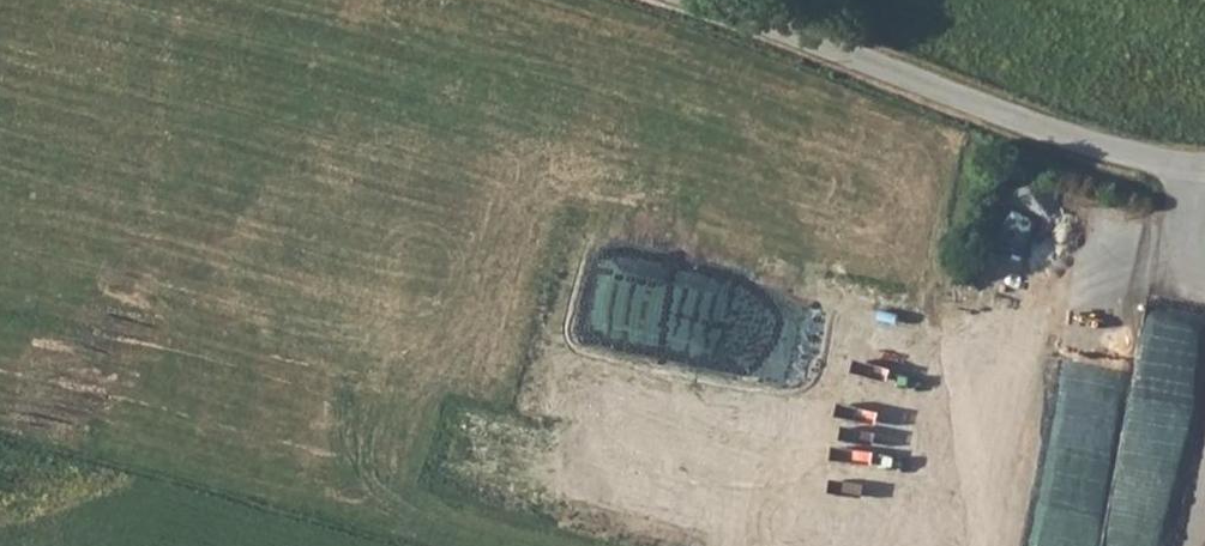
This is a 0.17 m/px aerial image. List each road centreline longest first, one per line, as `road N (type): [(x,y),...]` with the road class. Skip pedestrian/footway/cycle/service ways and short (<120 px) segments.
road 1 (unclassified): [(700,0),(1089,143),(1204,166)]

